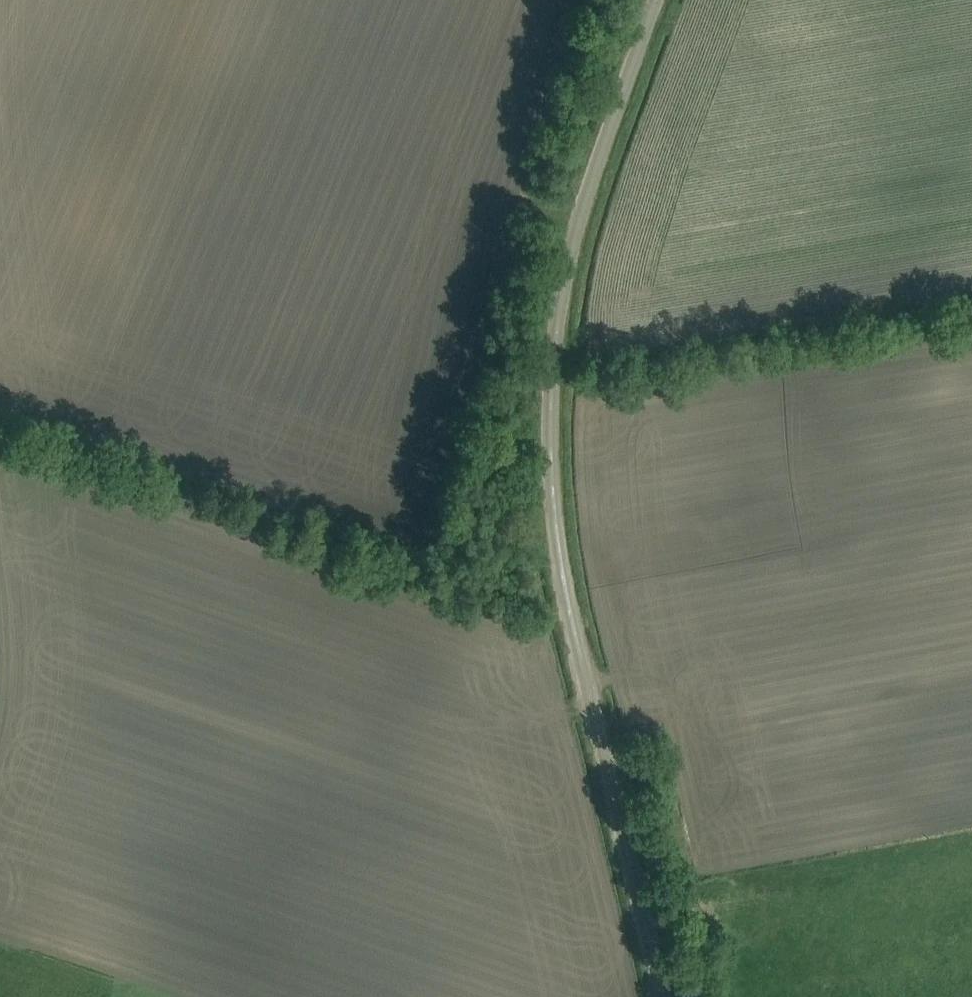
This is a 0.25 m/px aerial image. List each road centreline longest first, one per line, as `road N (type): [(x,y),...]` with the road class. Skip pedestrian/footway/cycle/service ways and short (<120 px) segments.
road 1 (unclassified): [(664,996),(562,562),(552,391),(574,239),(658,0)]

